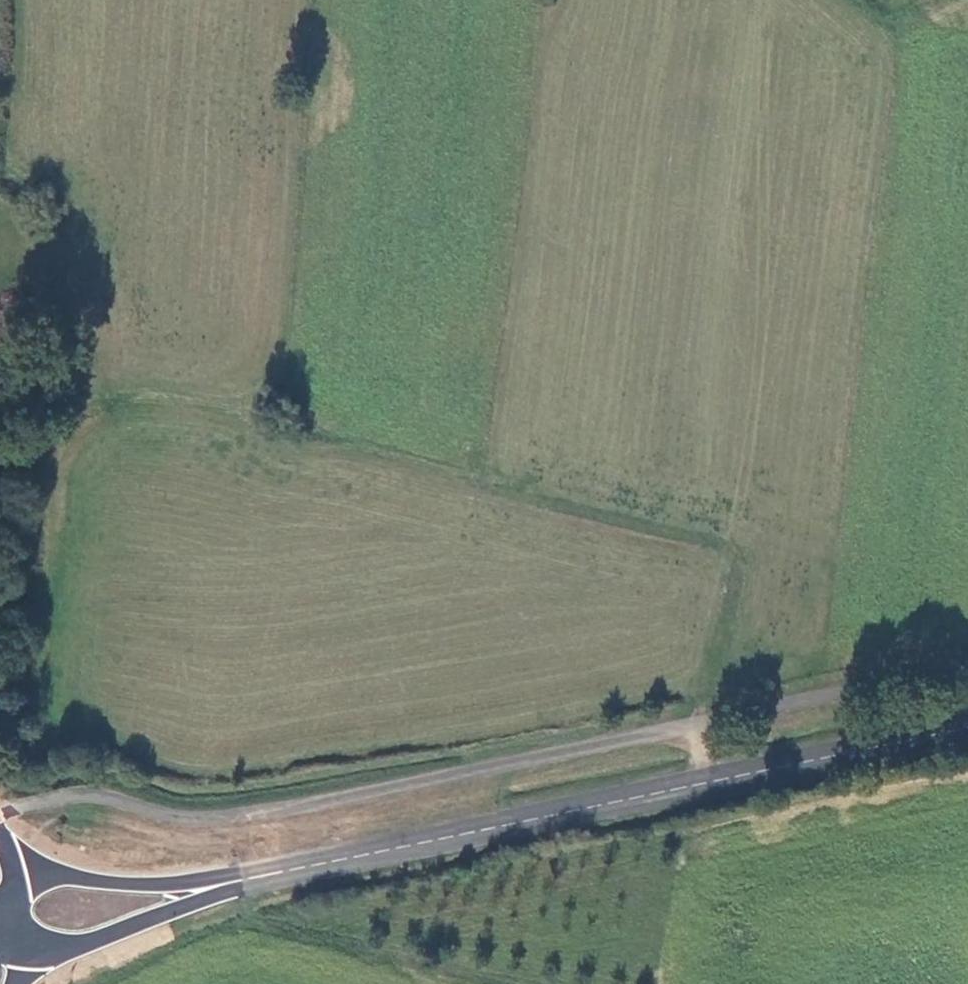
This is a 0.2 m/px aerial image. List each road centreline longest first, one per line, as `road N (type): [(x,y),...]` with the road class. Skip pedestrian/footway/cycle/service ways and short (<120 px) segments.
road 1 (tertiary): [(967,729),(219,885)]
road 2 (tertiary): [(219,885),(14,870)]
road 3 (tertiary): [(27,949),(75,948),(219,885)]

